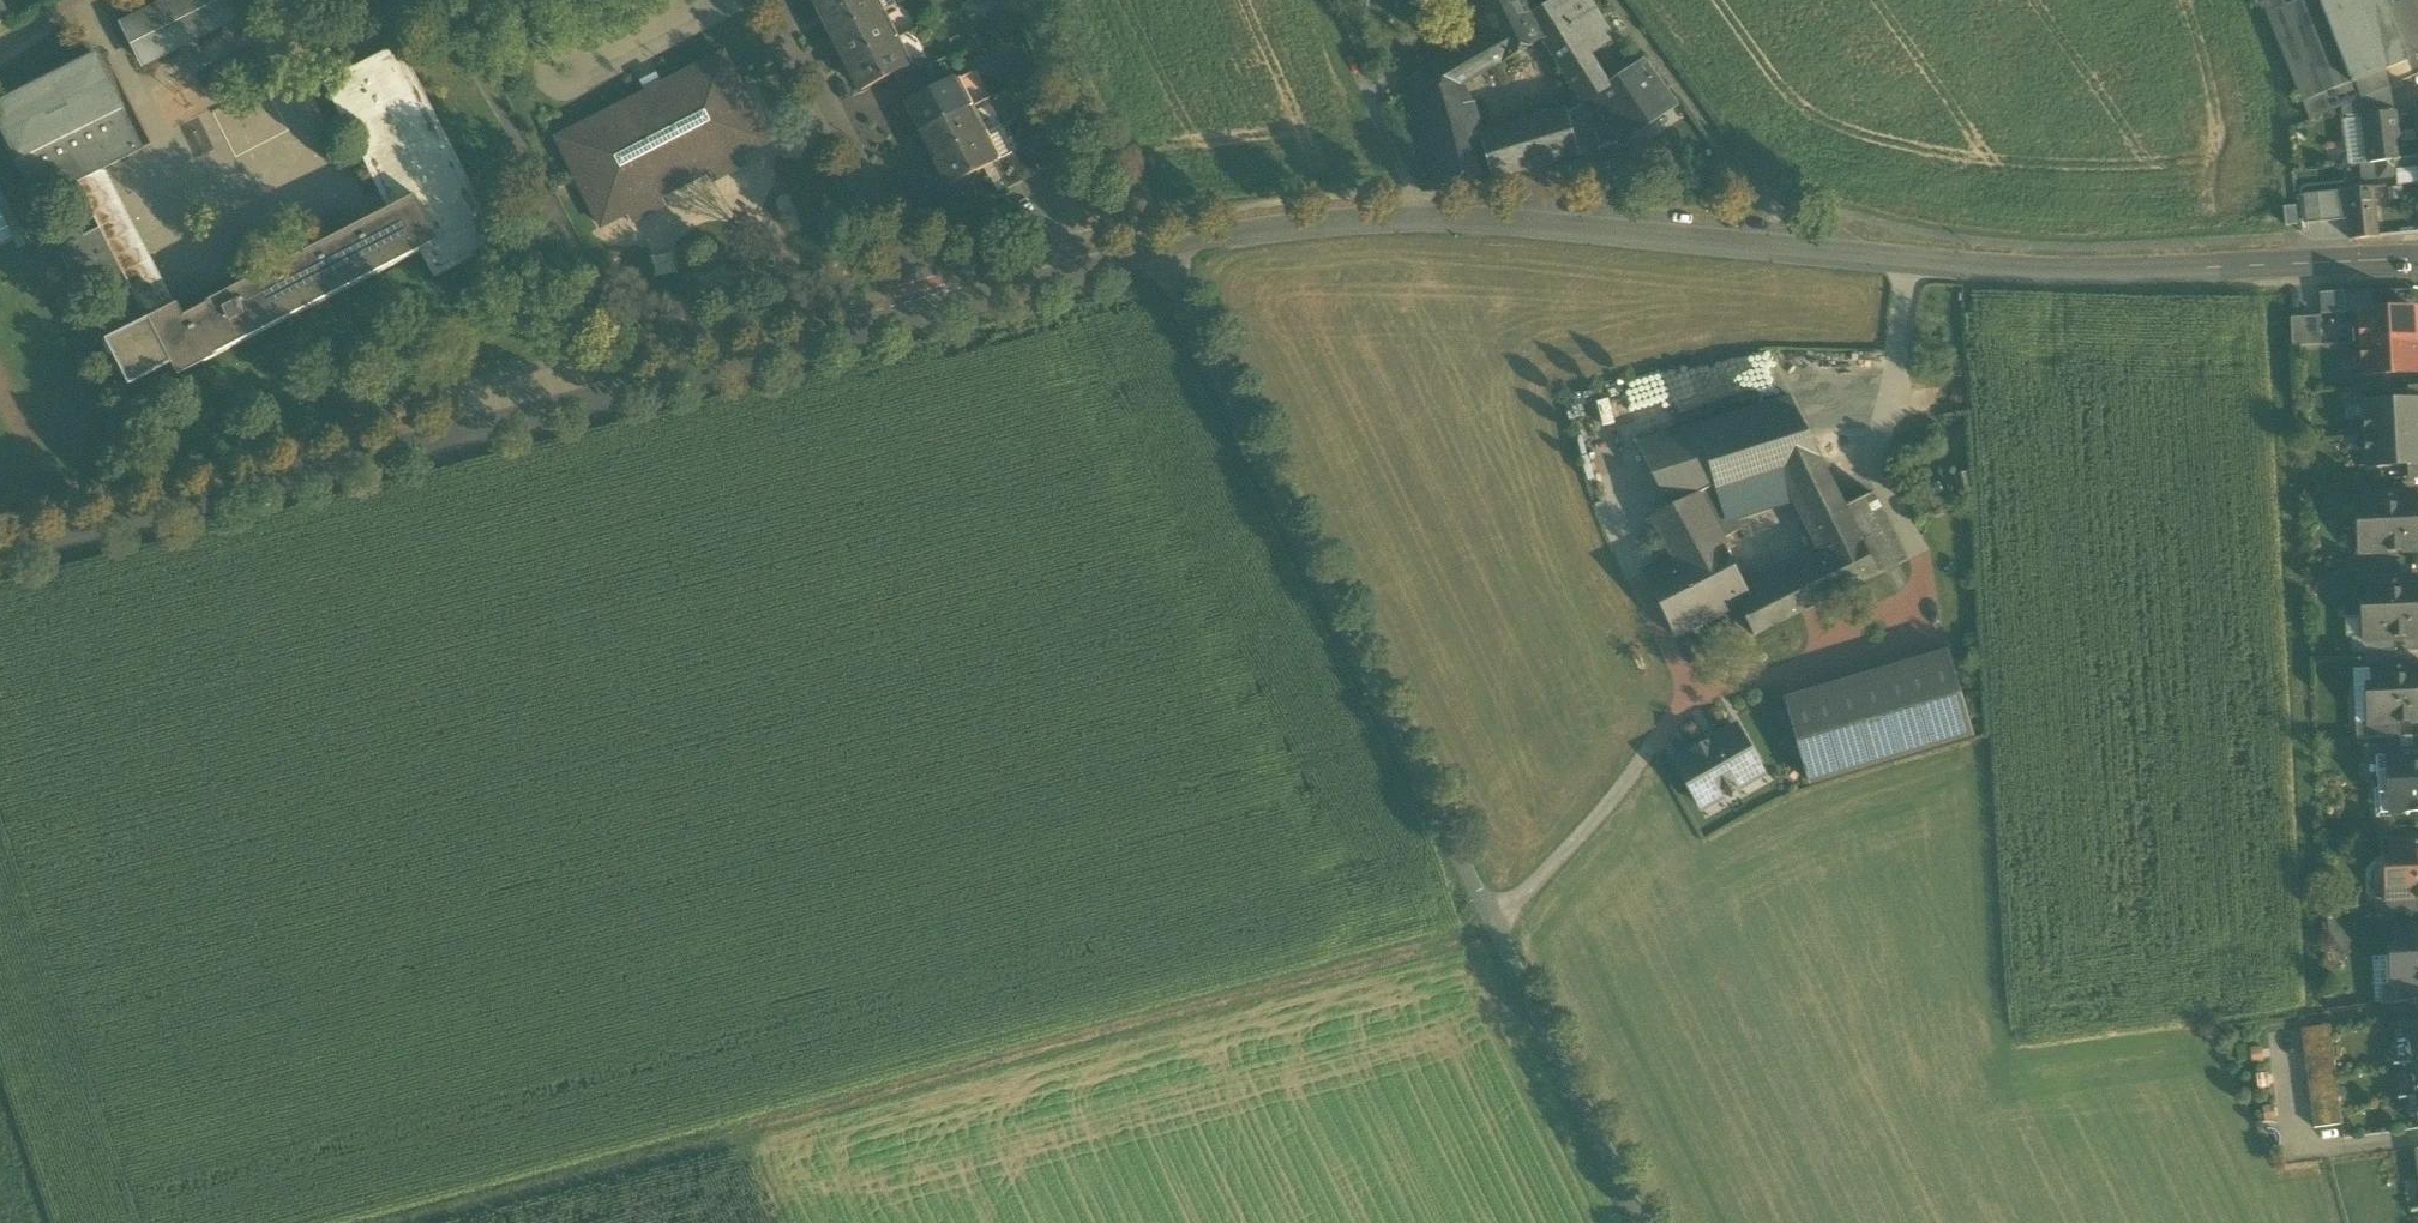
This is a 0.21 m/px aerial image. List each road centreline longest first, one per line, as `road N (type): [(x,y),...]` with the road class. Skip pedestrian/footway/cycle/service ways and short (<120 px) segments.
road 1 (tertiary): [(2417,257),(2191,270),(1910,263),(1420,217),(1157,252)]
road 2 (unclassified): [(1157,252),(1640,1222)]
road 3 (tertiary): [(934,309),(0,553)]
road 4 (residential): [(934,309),(775,0)]
road 5 (tertiary): [(1157,252),(934,309)]

